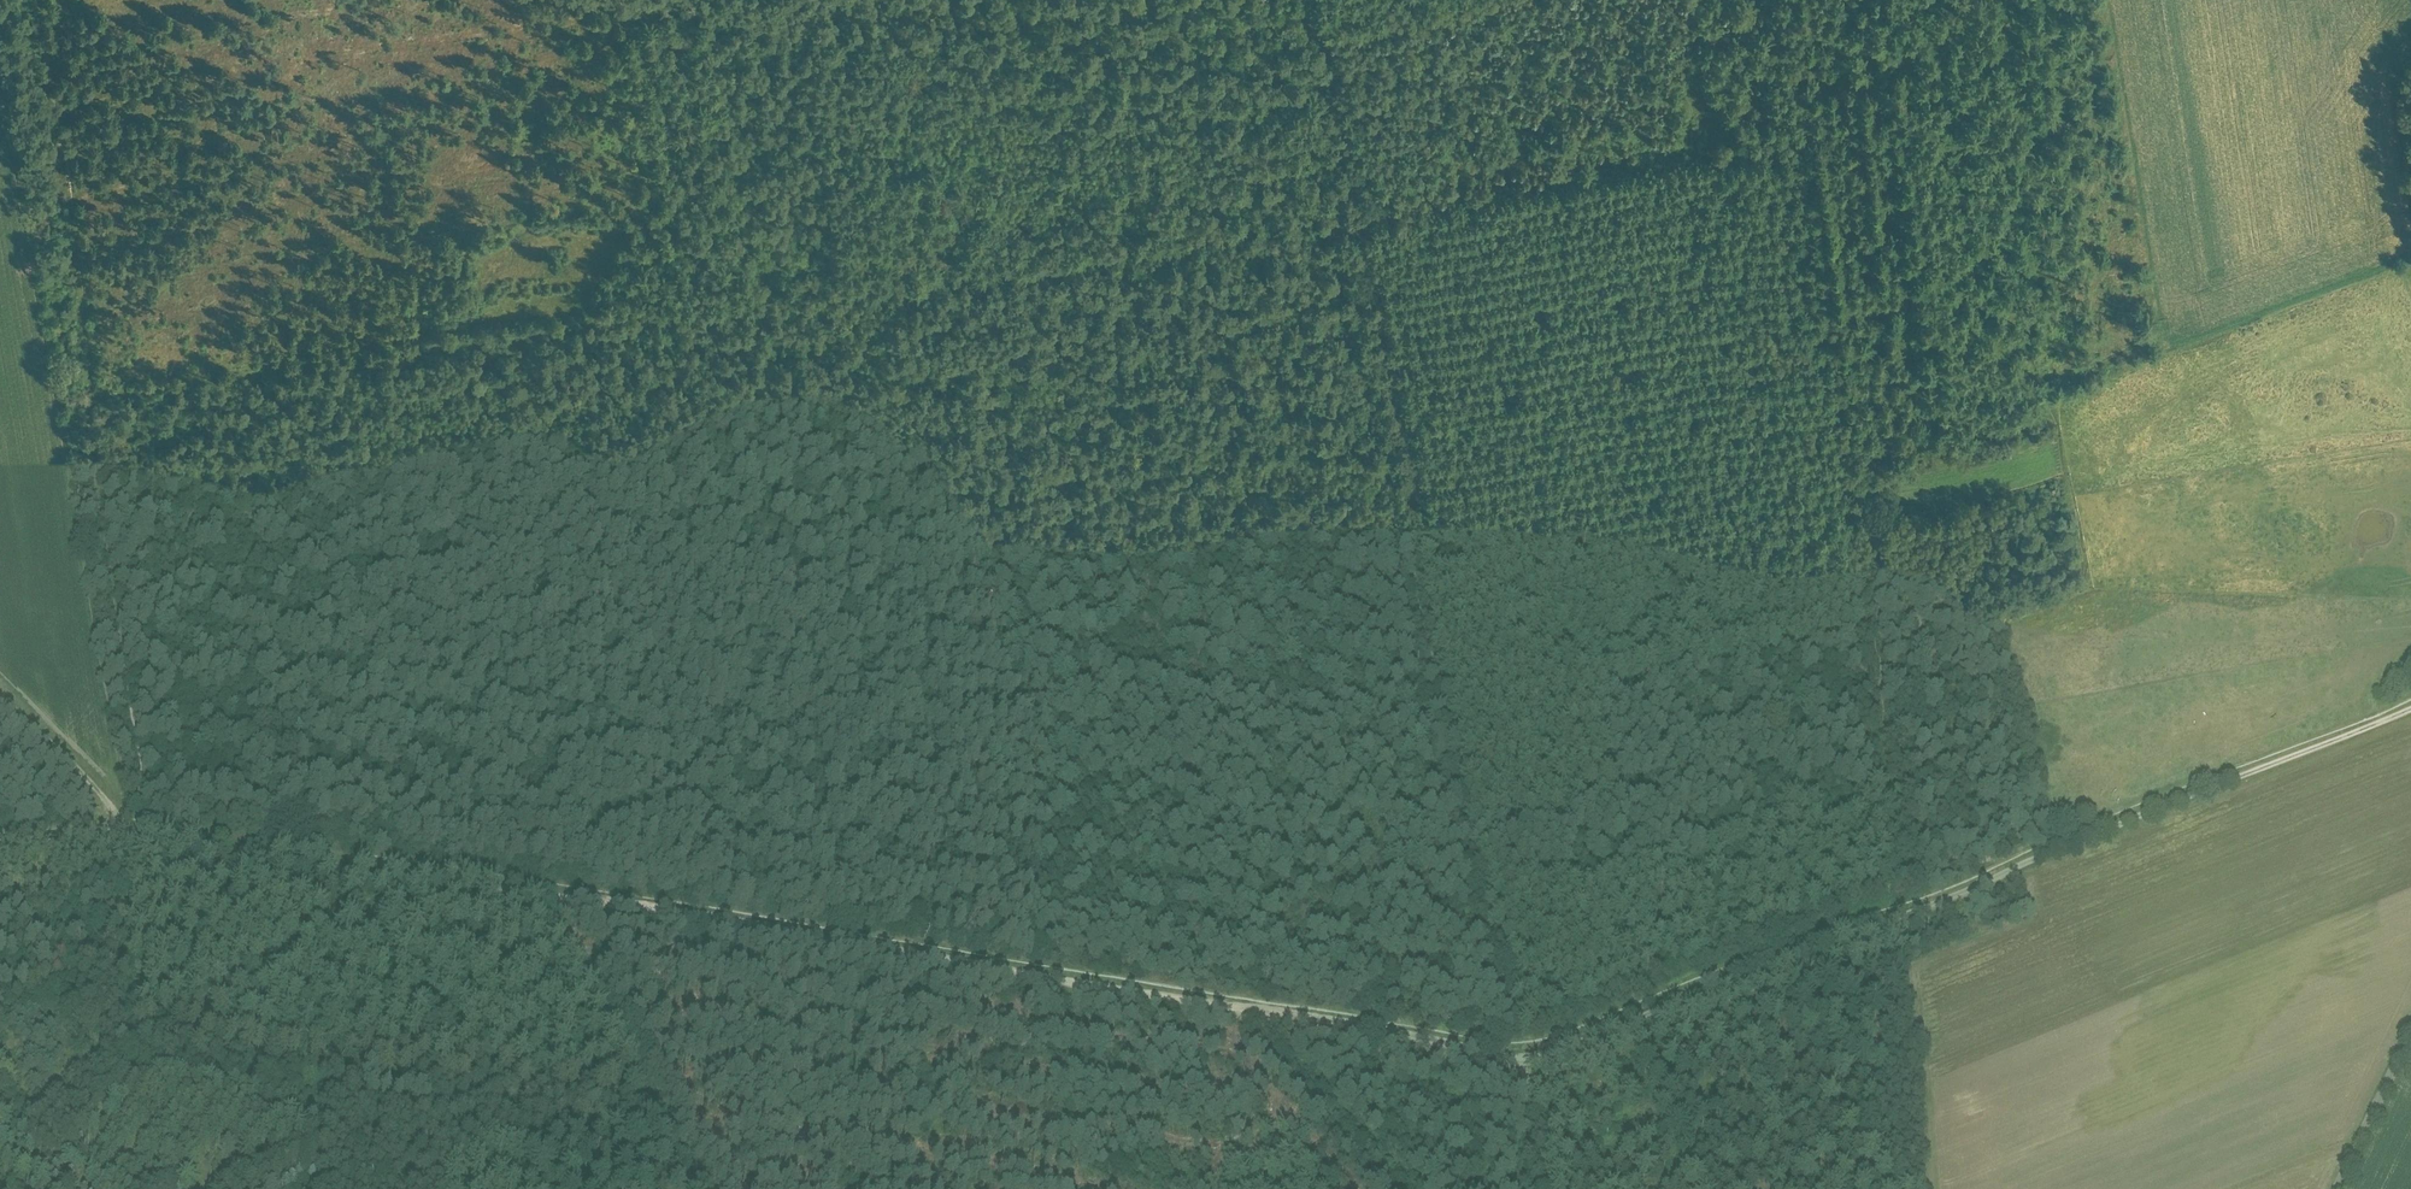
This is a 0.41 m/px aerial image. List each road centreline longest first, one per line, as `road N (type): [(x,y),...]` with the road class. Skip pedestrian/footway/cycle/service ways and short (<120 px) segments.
road 1 (track): [(548,894),(1532,1056),(2410,712)]
road 2 (track): [(132,830),(281,841),(548,894)]
road 3 (track): [(548,894),(591,998),(701,1188)]
road 4 (track): [(1228,1005),(1395,1188)]
road 5 (track): [(0,690),(132,830)]
road 6 (residential): [(2338,1188),(2410,1034)]
road 7 (track): [(132,830),(0,843)]

